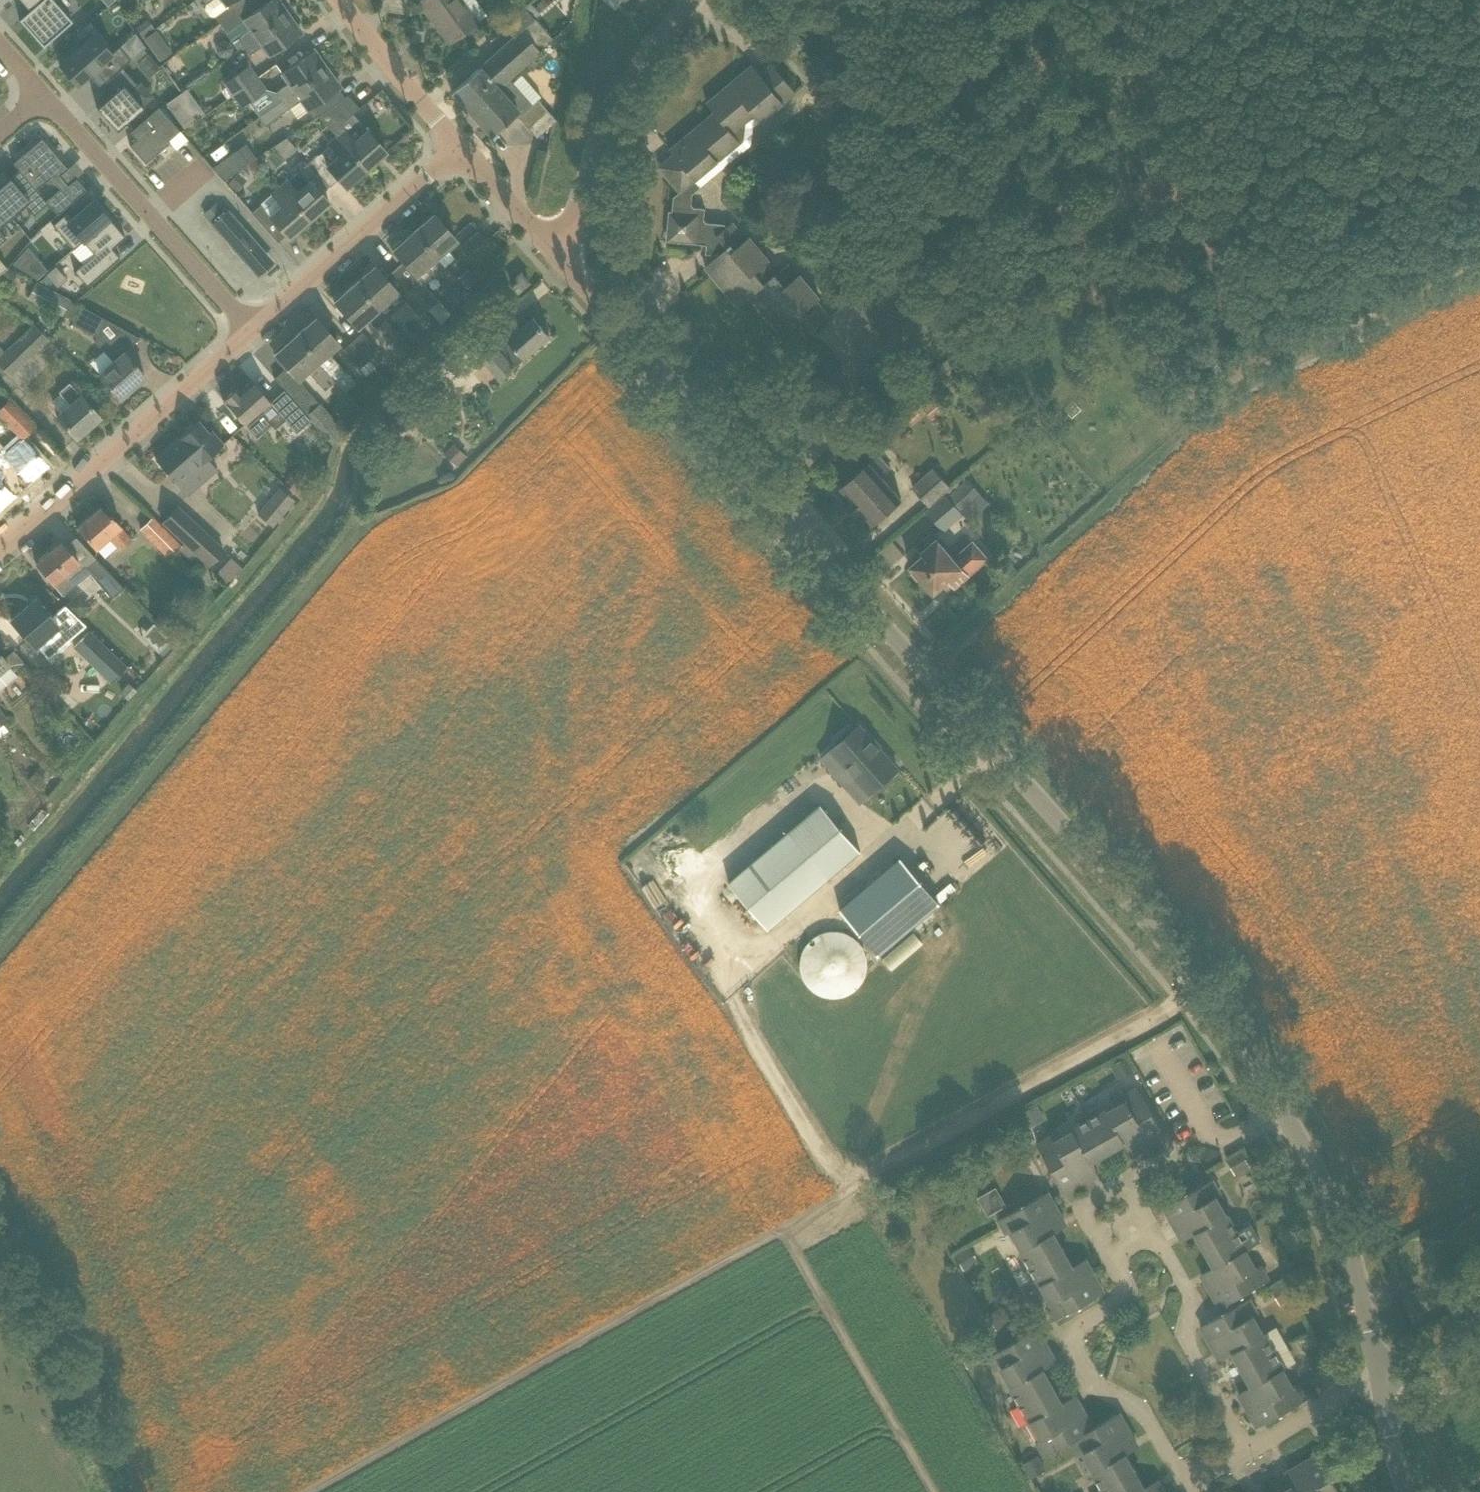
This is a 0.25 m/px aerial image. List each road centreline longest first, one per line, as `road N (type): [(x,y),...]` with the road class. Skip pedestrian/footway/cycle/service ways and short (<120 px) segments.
road 1 (tertiary): [(1379,1386),(1339,1205),(1210,996),(1017,763),(562,259)]
road 2 (residential): [(1249,1455),(1186,1338),(1196,1309),(1128,1186),(1084,1210),(1126,1286),(1121,1299),(1066,1330),(1098,1385),(1139,1408),(1186,1488)]
road 3 (tertiary): [(0,551),(254,331)]
road 4 (residential): [(254,331),(43,96)]
road 5 (unclassified): [(562,259),(611,112),(696,0)]
road 6 (tertiary): [(254,331),(457,150)]
road 7 (unclassified): [(457,150),(343,0)]
road 8 (tertiary): [(562,259),(457,150)]
road 9 (residential): [(1249,1455),(1361,1388),(1379,1386)]

